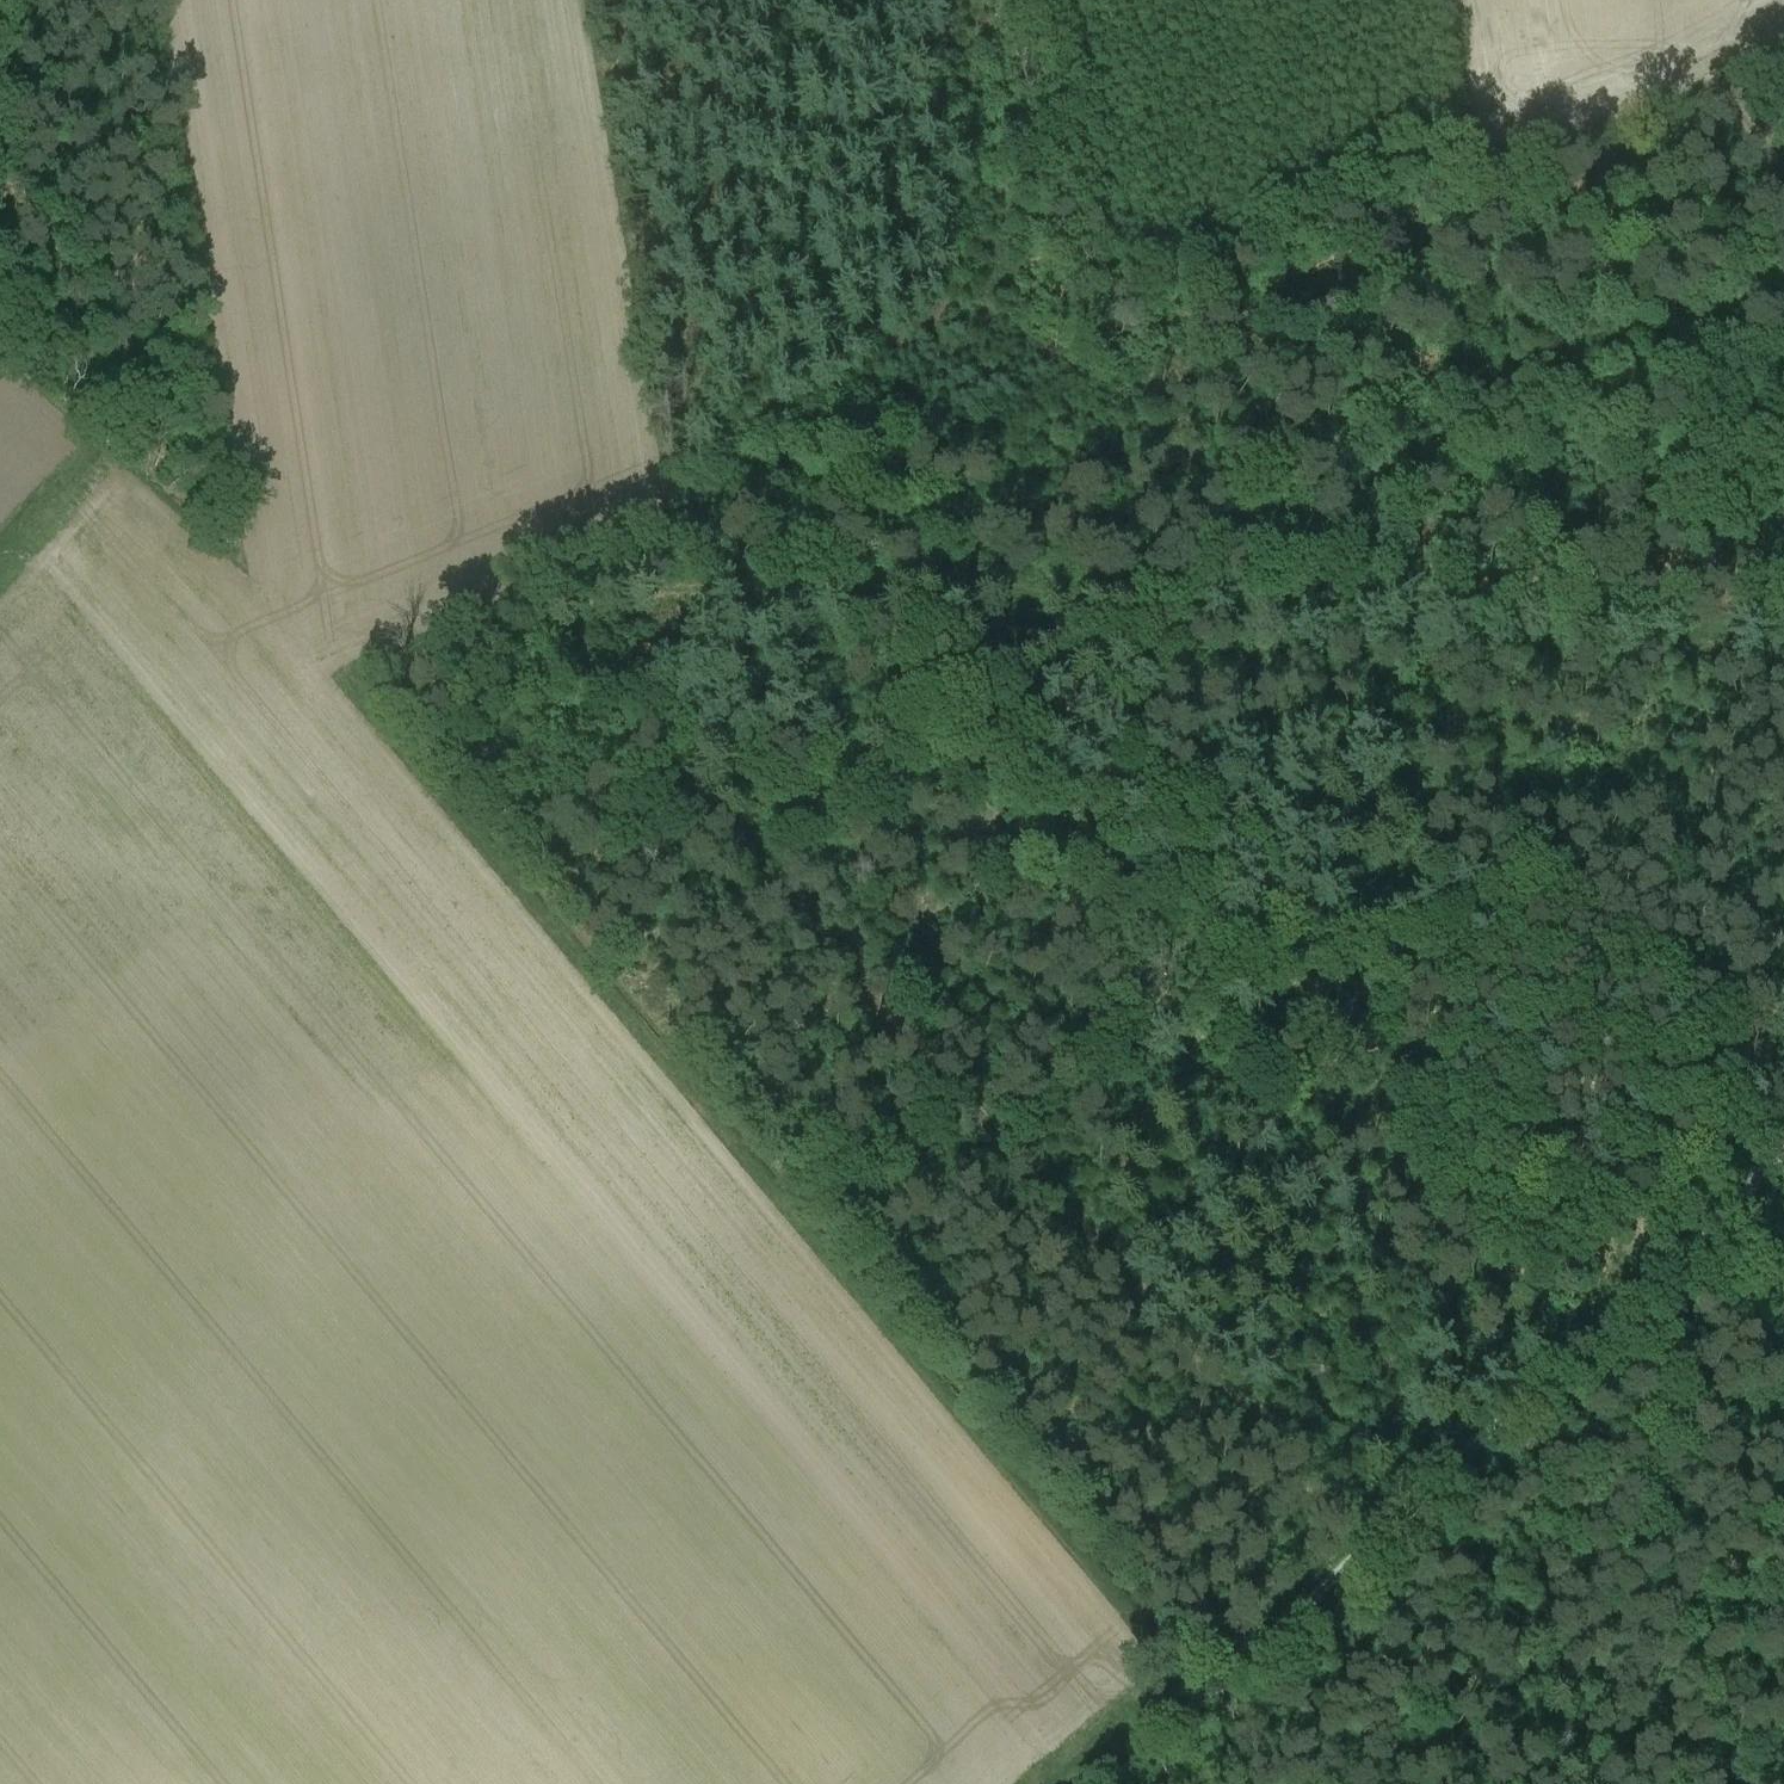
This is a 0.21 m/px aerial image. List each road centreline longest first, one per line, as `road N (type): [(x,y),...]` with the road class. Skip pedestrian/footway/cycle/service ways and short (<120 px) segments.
road 1 (track): [(1117,1783),(1783,1145)]
road 2 (track): [(0,588),(127,453)]

